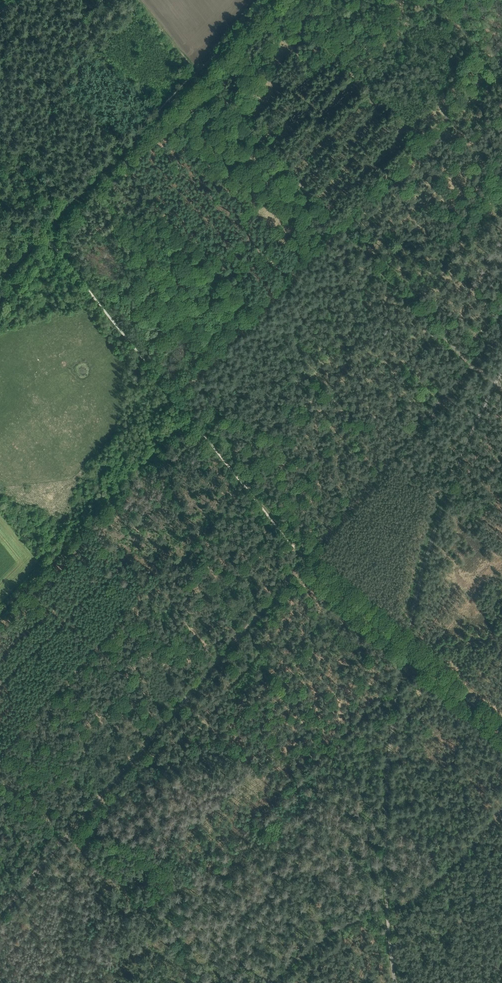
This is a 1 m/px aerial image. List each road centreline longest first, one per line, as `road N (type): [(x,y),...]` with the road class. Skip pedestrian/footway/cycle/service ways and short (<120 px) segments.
road 1 (track): [(0,915),(306,559)]
road 2 (track): [(306,559),(40,232)]
road 3 (track): [(269,0),(40,232)]
road 4 (track): [(0,619),(194,417)]
road 5 (track): [(473,367),(306,559)]
road 6 (track): [(179,398),(341,227)]
road 7 (track): [(501,58),(341,227)]
road 8 (track): [(341,227),(473,367)]
road 9 (track): [(211,86),(341,227)]
road 10 (track): [(386,912),(470,849),(501,810)]
road 11 (track): [(265,982),(306,946),(386,912)]
road 12 (track): [(405,646),(306,559)]

